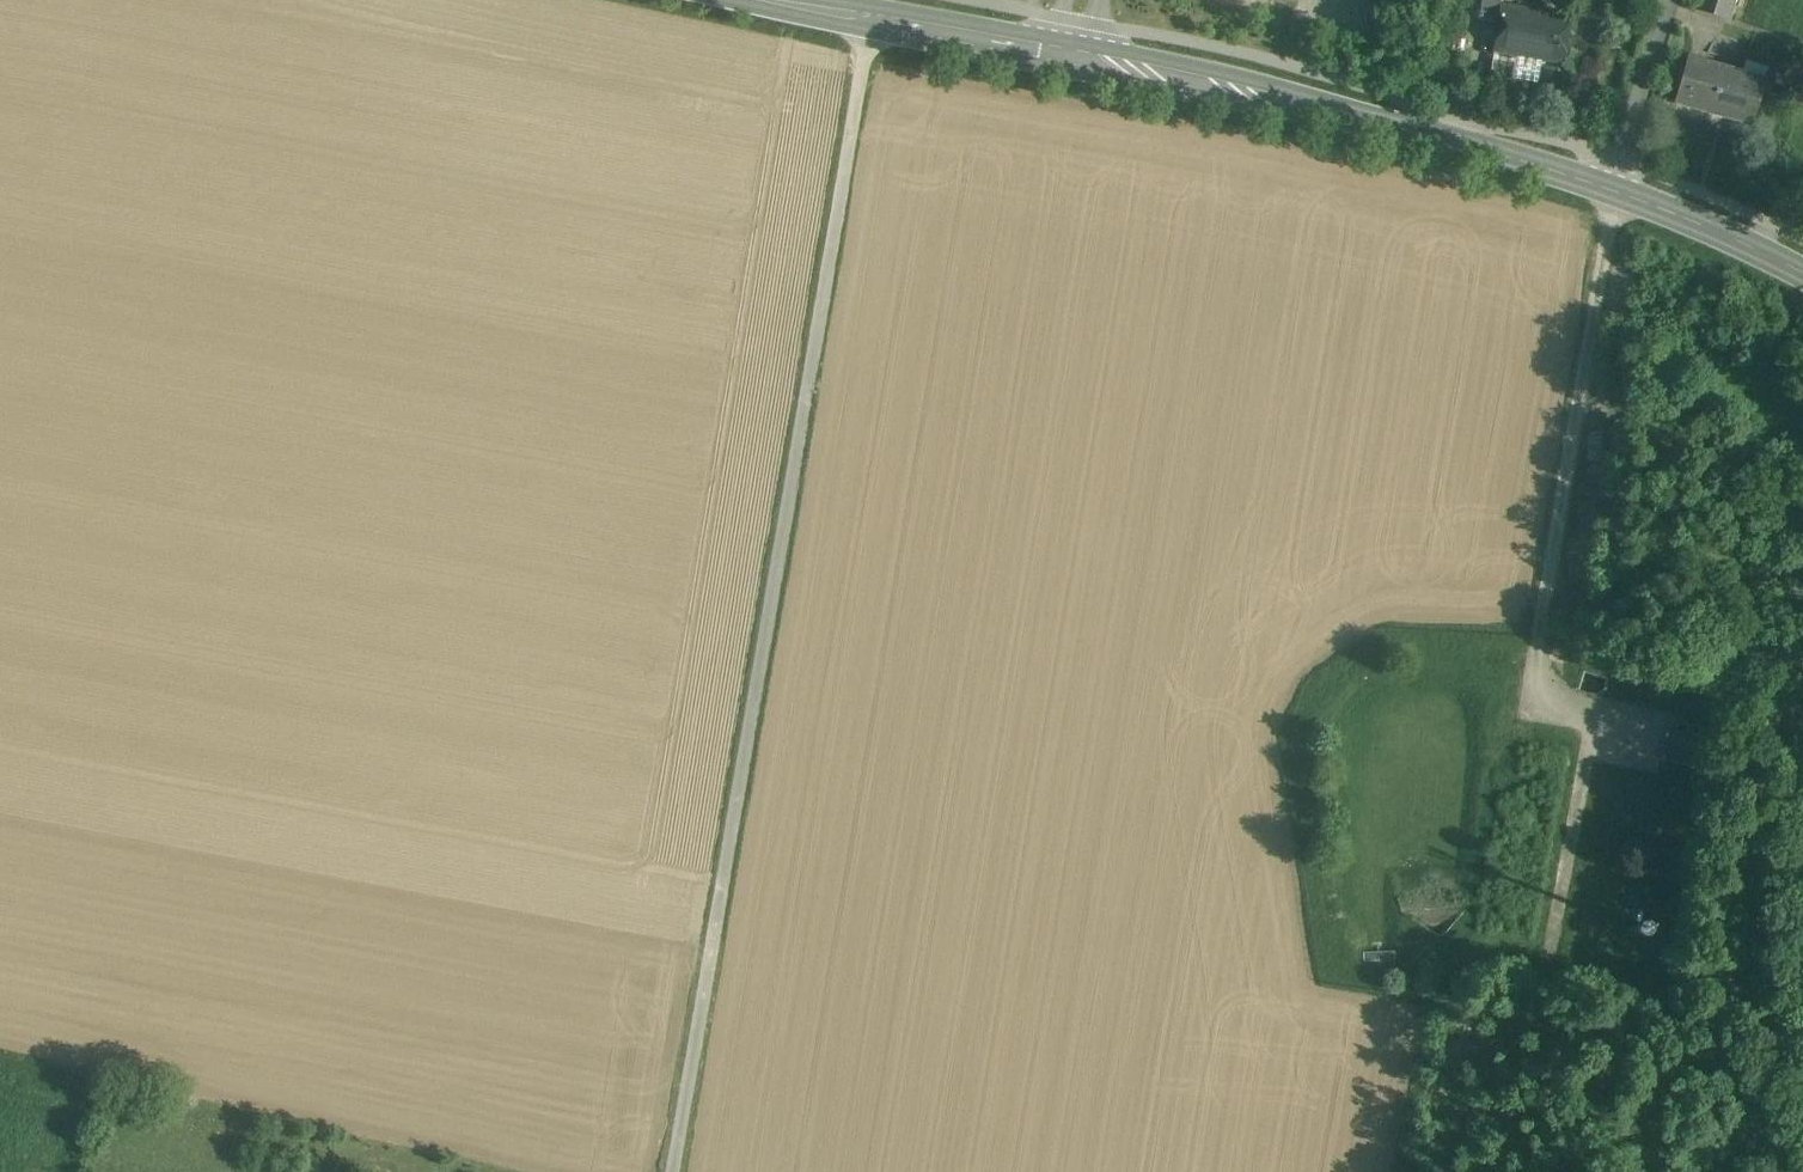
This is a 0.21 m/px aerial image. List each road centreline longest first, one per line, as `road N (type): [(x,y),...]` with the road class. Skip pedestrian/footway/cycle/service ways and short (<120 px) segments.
road 1 (tertiary): [(763,0),(1468,144),(1716,231),(1802,273)]

